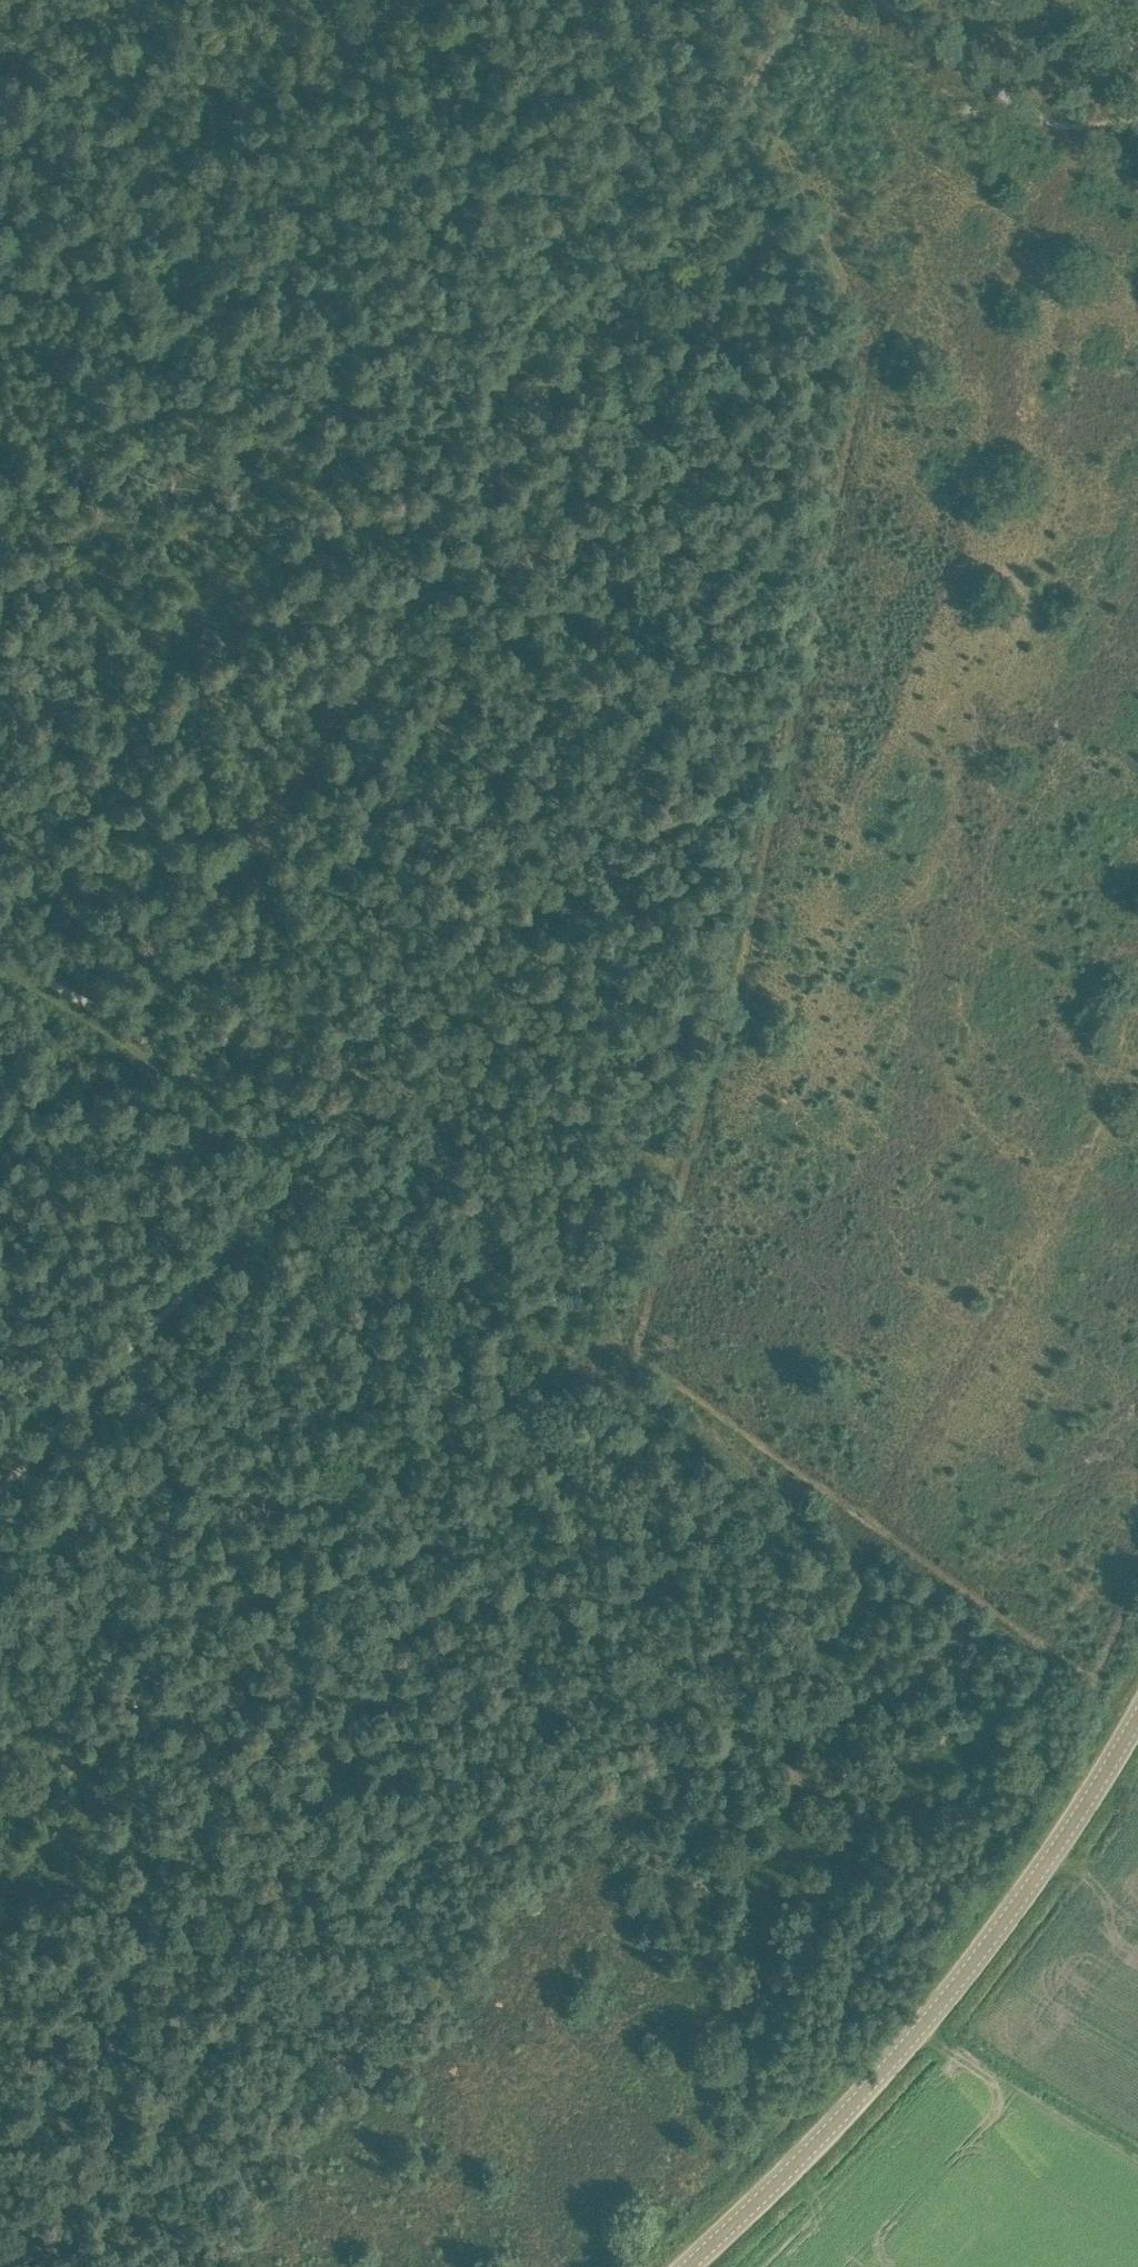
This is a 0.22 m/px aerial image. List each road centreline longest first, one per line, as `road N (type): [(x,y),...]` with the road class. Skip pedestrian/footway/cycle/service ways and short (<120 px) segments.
road 1 (track): [(123,1037),(811,0)]
road 2 (track): [(0,1474),(286,1158),(0,968)]
road 3 (tertiary): [(681,2266),(747,2208),(945,1988),(1137,1724)]
road 4 (track): [(286,1158),(464,1277)]

